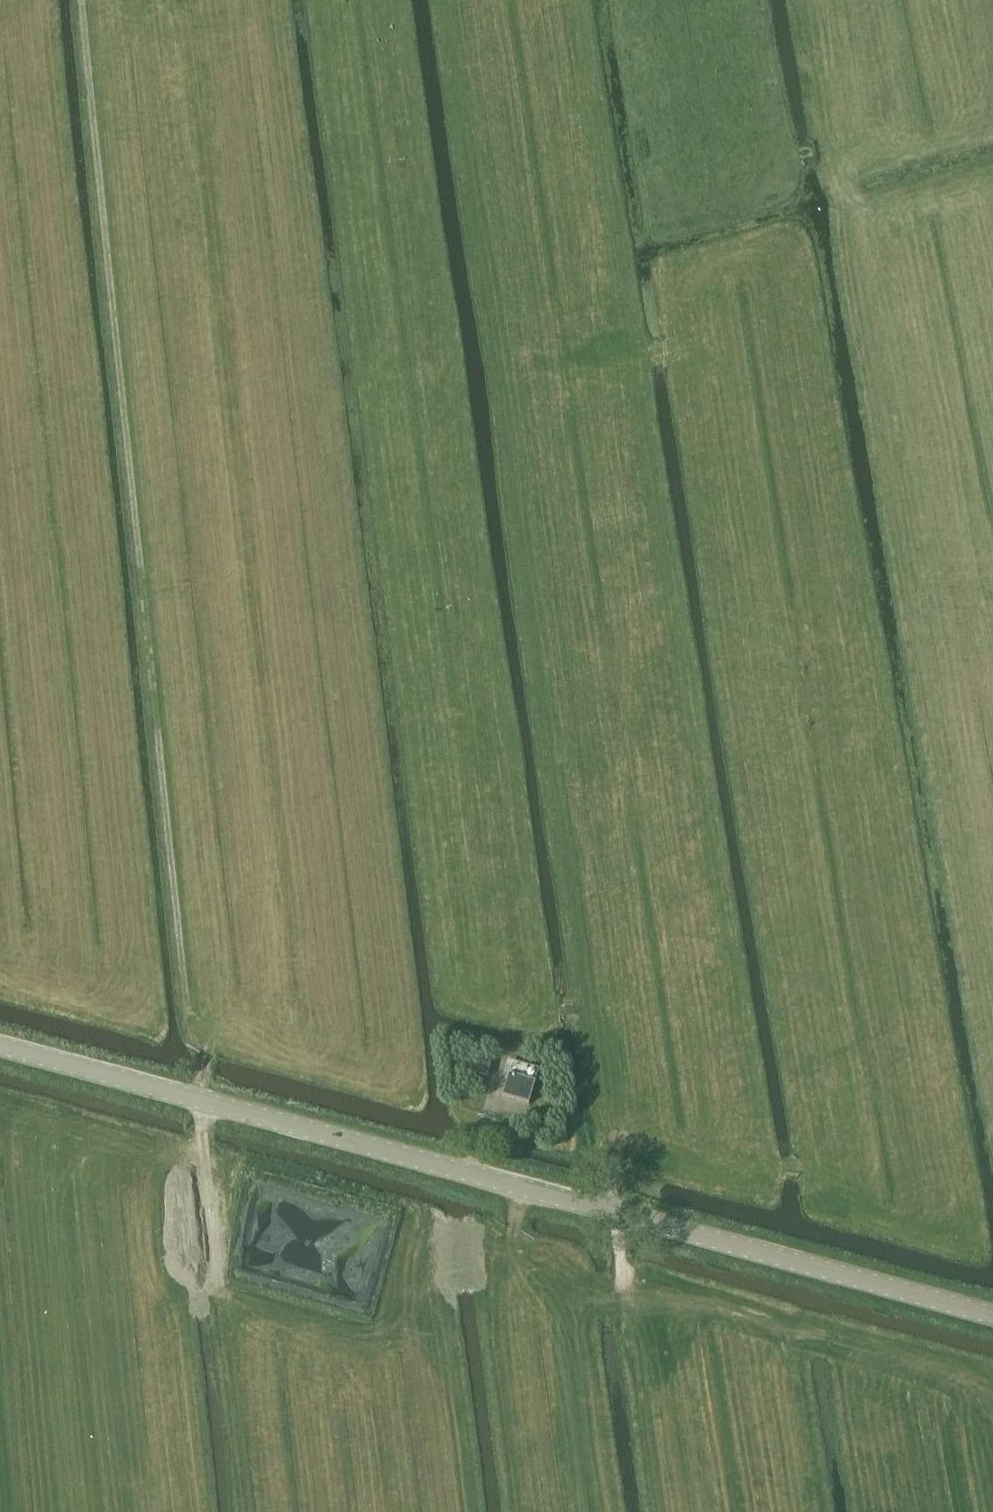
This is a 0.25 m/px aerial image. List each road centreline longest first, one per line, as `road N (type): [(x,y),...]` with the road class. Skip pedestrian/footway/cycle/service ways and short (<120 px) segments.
road 1 (track): [(195,1098),(209,1042),(188,1012),(82,0)]
road 2 (unclassified): [(992,1315),(0,1047)]

